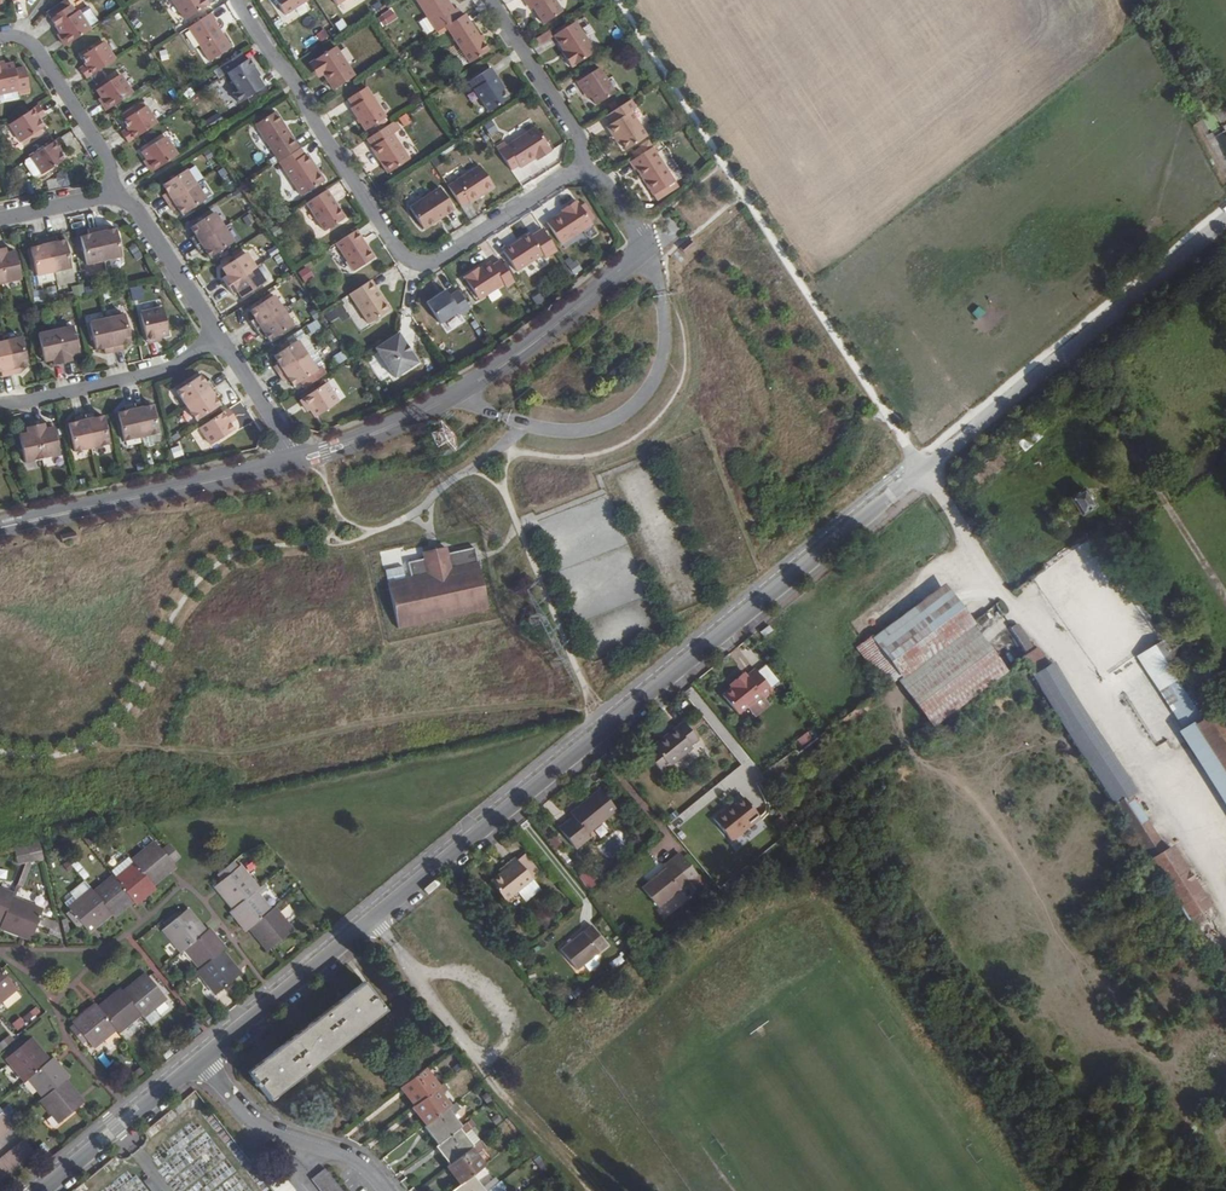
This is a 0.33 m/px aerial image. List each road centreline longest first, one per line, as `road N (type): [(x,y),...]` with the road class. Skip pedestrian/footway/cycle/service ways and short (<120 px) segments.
road 1 (residential): [(1225,220),(202,1060)]
road 2 (residential): [(583,165),(640,233),(643,252),(480,380),(401,422),(295,462)]
road 3 (residential): [(233,0),(399,251),(418,265),(446,257)]
road 4 (residential): [(295,462),(0,528)]
road 5 (track): [(1225,598),(1068,351)]
road 6 (residential): [(202,1060),(254,1120),(362,1161),(388,1190)]
road 7 (residential): [(0,405),(165,371),(217,337)]
road 8 (residential): [(119,192),(30,44),(0,34)]
road 9 (residential): [(202,1060),(45,1190)]
road 10 (residential): [(583,165),(576,135),(487,0)]
road 11 (residential): [(217,337),(119,192)]
road 12 (residential): [(446,257),(583,165)]
road 13 (residential): [(295,462),(217,337)]
road 14 (residential): [(0,218),(119,192)]

